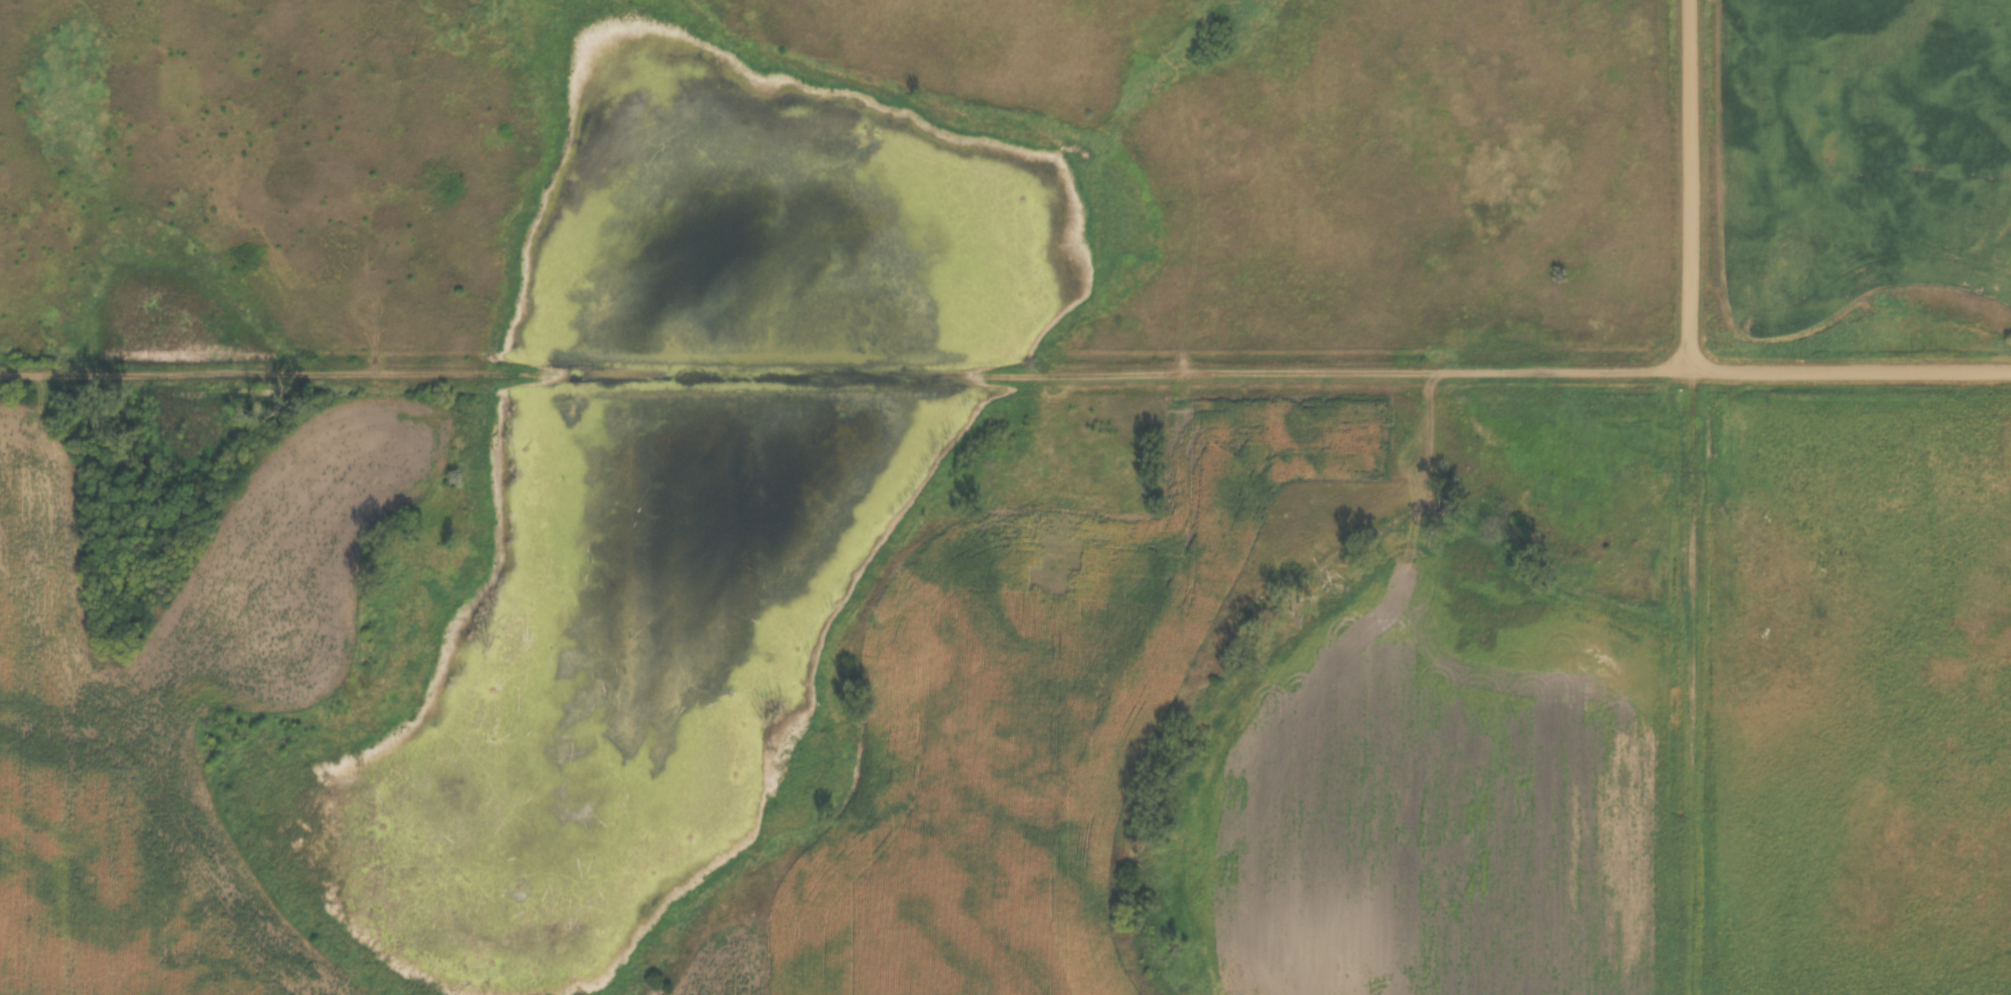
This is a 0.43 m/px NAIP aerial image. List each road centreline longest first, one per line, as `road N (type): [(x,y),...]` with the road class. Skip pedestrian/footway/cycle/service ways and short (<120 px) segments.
road 1 (residential): [(0,384),(2010,375)]
road 2 (residential): [(1691,376),(1688,0)]

